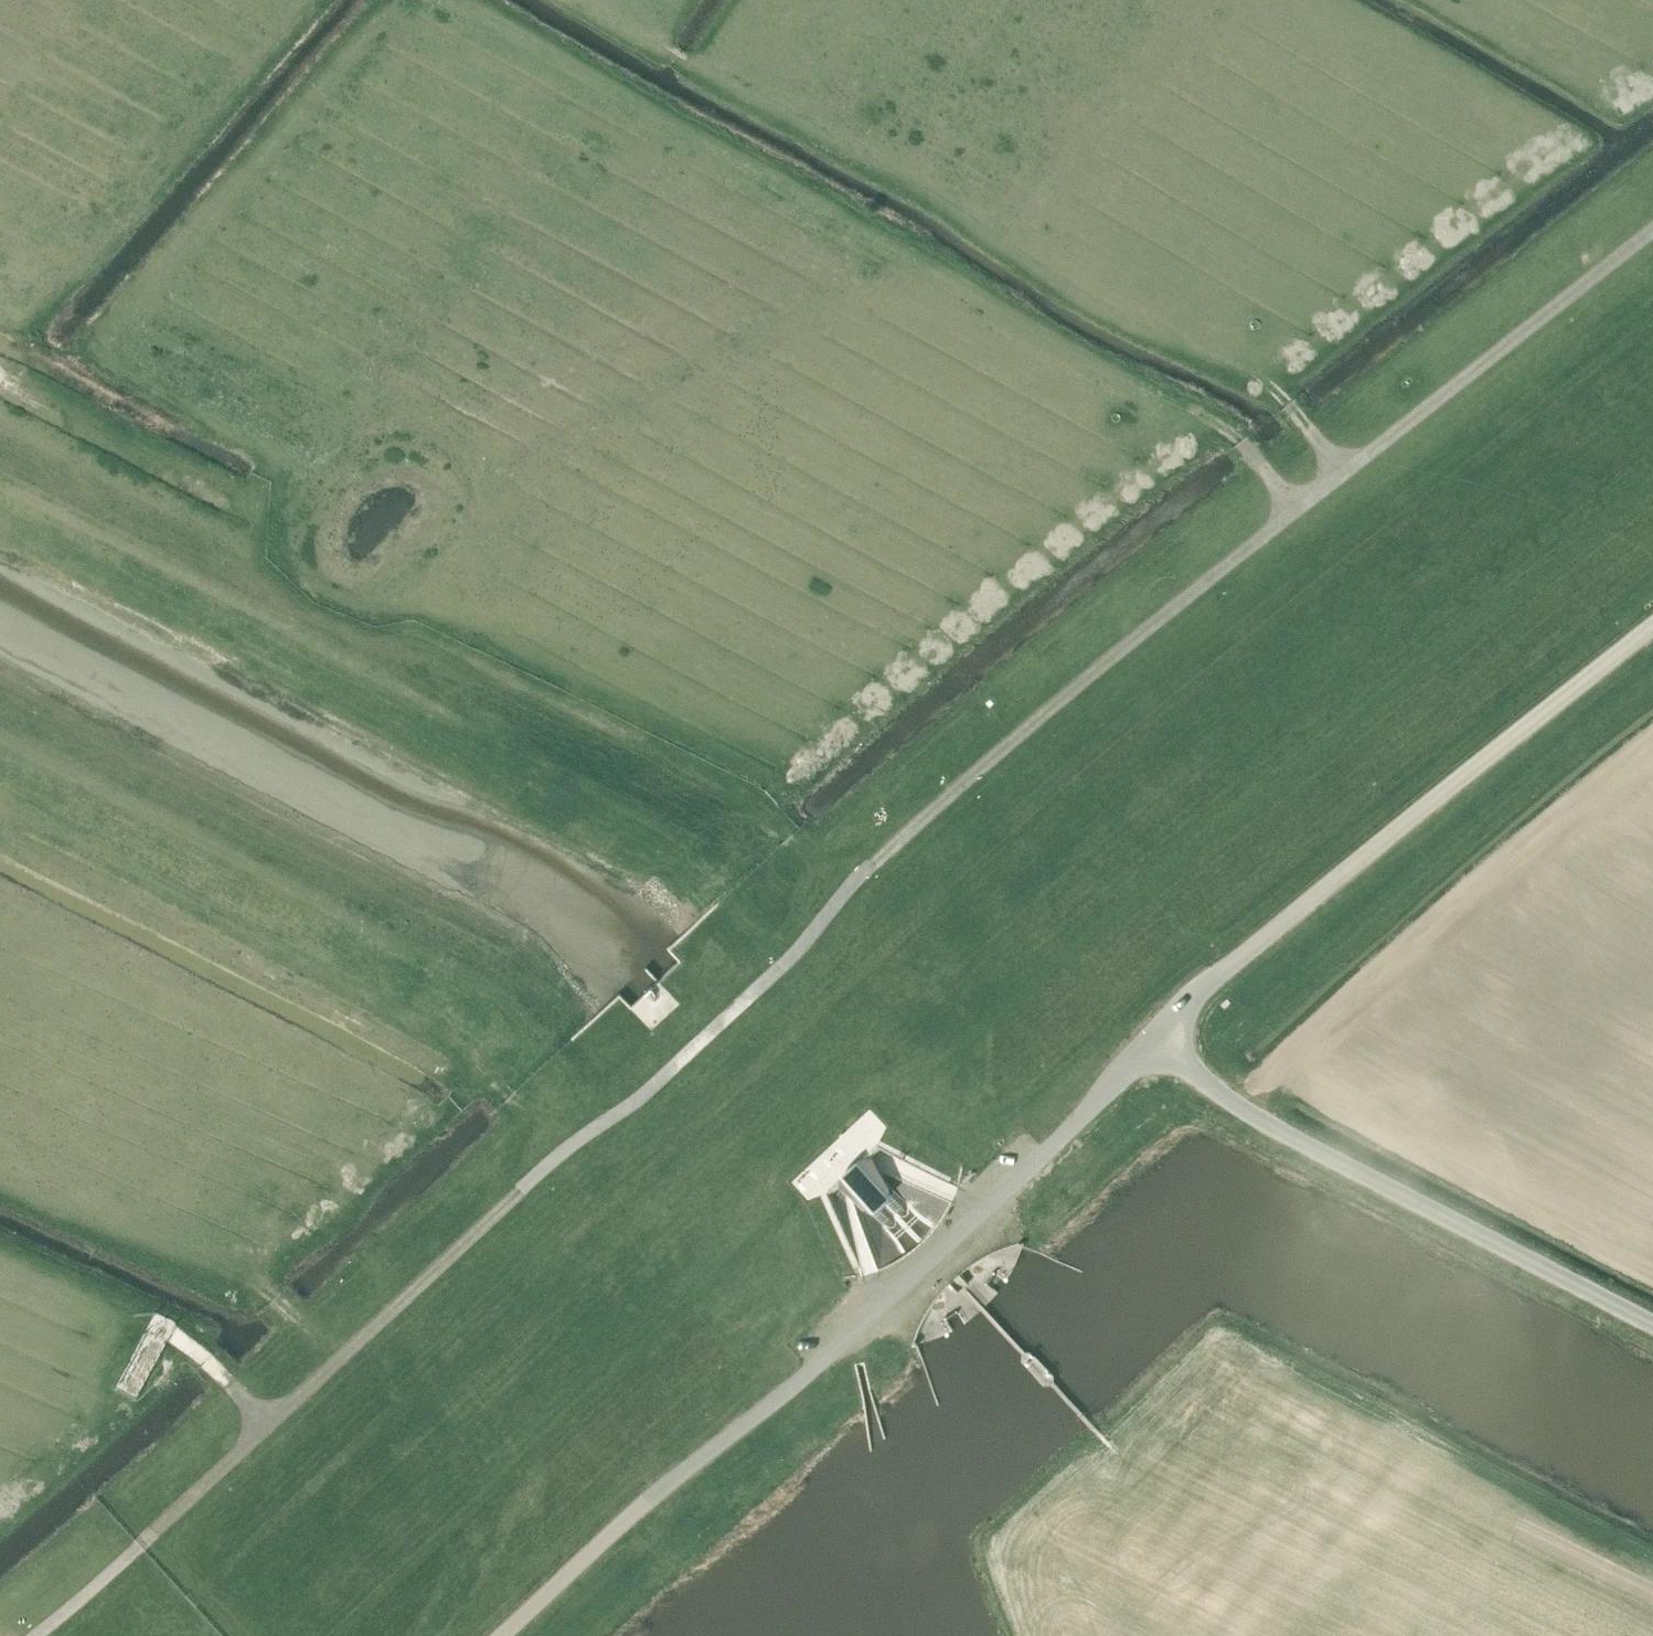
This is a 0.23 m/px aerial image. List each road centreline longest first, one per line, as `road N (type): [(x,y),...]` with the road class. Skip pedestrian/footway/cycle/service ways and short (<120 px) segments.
road 1 (unclassified): [(496,1635),(882,1301),(1160,1029)]
road 2 (unclassified): [(1160,1029),(1223,968),(1652,621)]
road 3 (unclassified): [(1652,1329),(1267,1125),(1203,1080),(1160,1029)]

